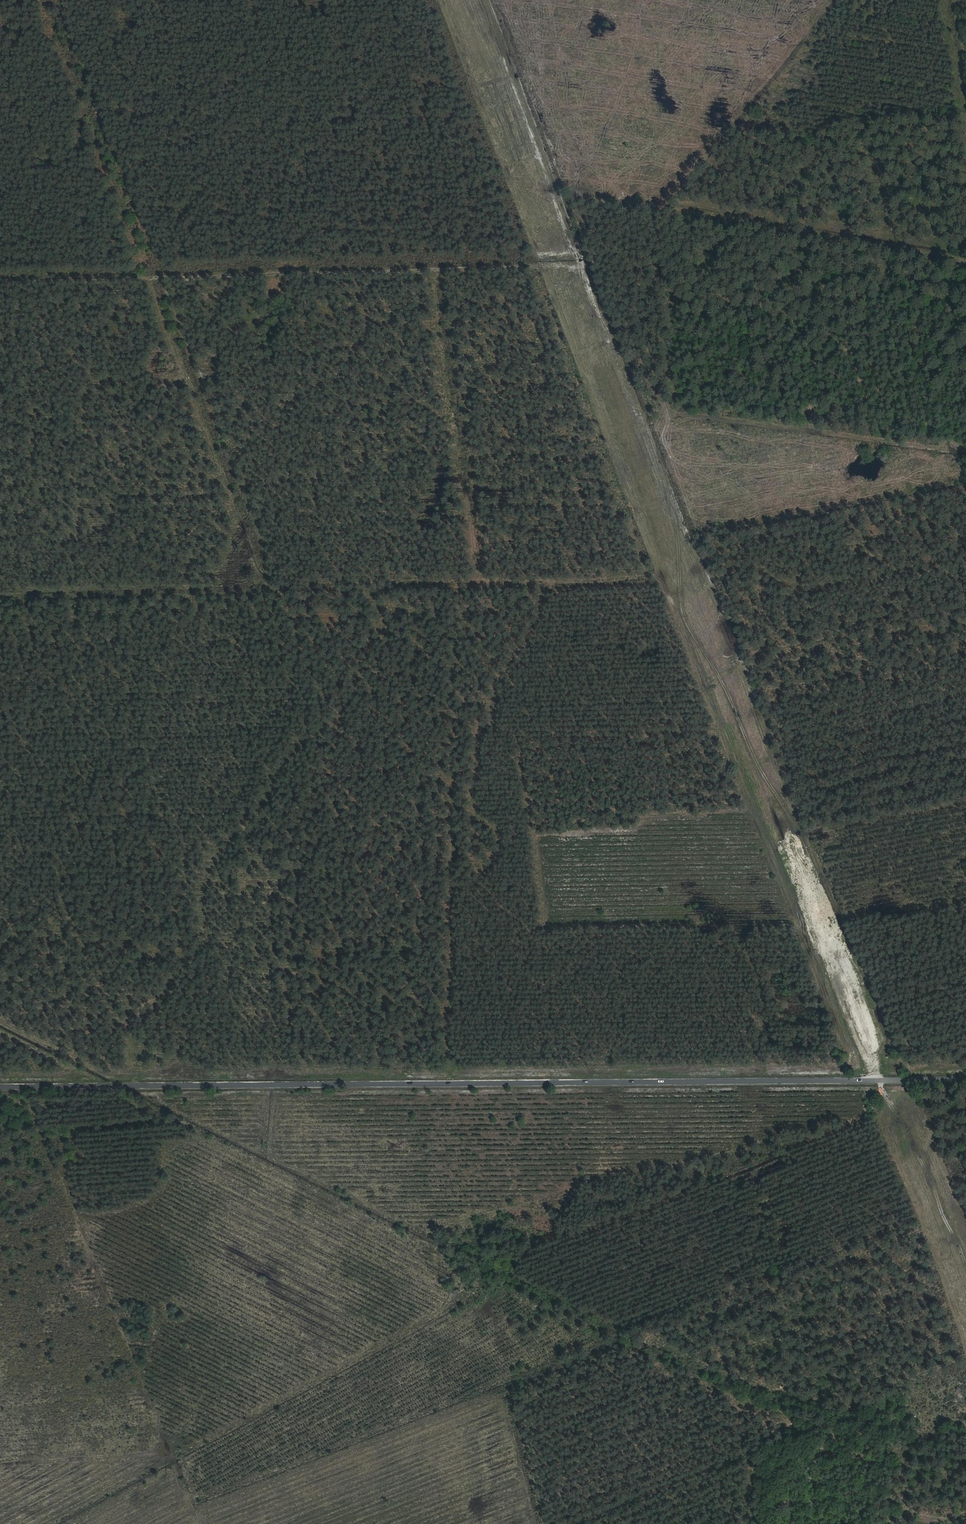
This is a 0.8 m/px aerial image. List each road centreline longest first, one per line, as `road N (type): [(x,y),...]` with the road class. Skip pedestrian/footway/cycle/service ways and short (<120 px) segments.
road 1 (track): [(467,0),(965,1282)]
road 2 (tertiary): [(0,1087),(965,1079)]

